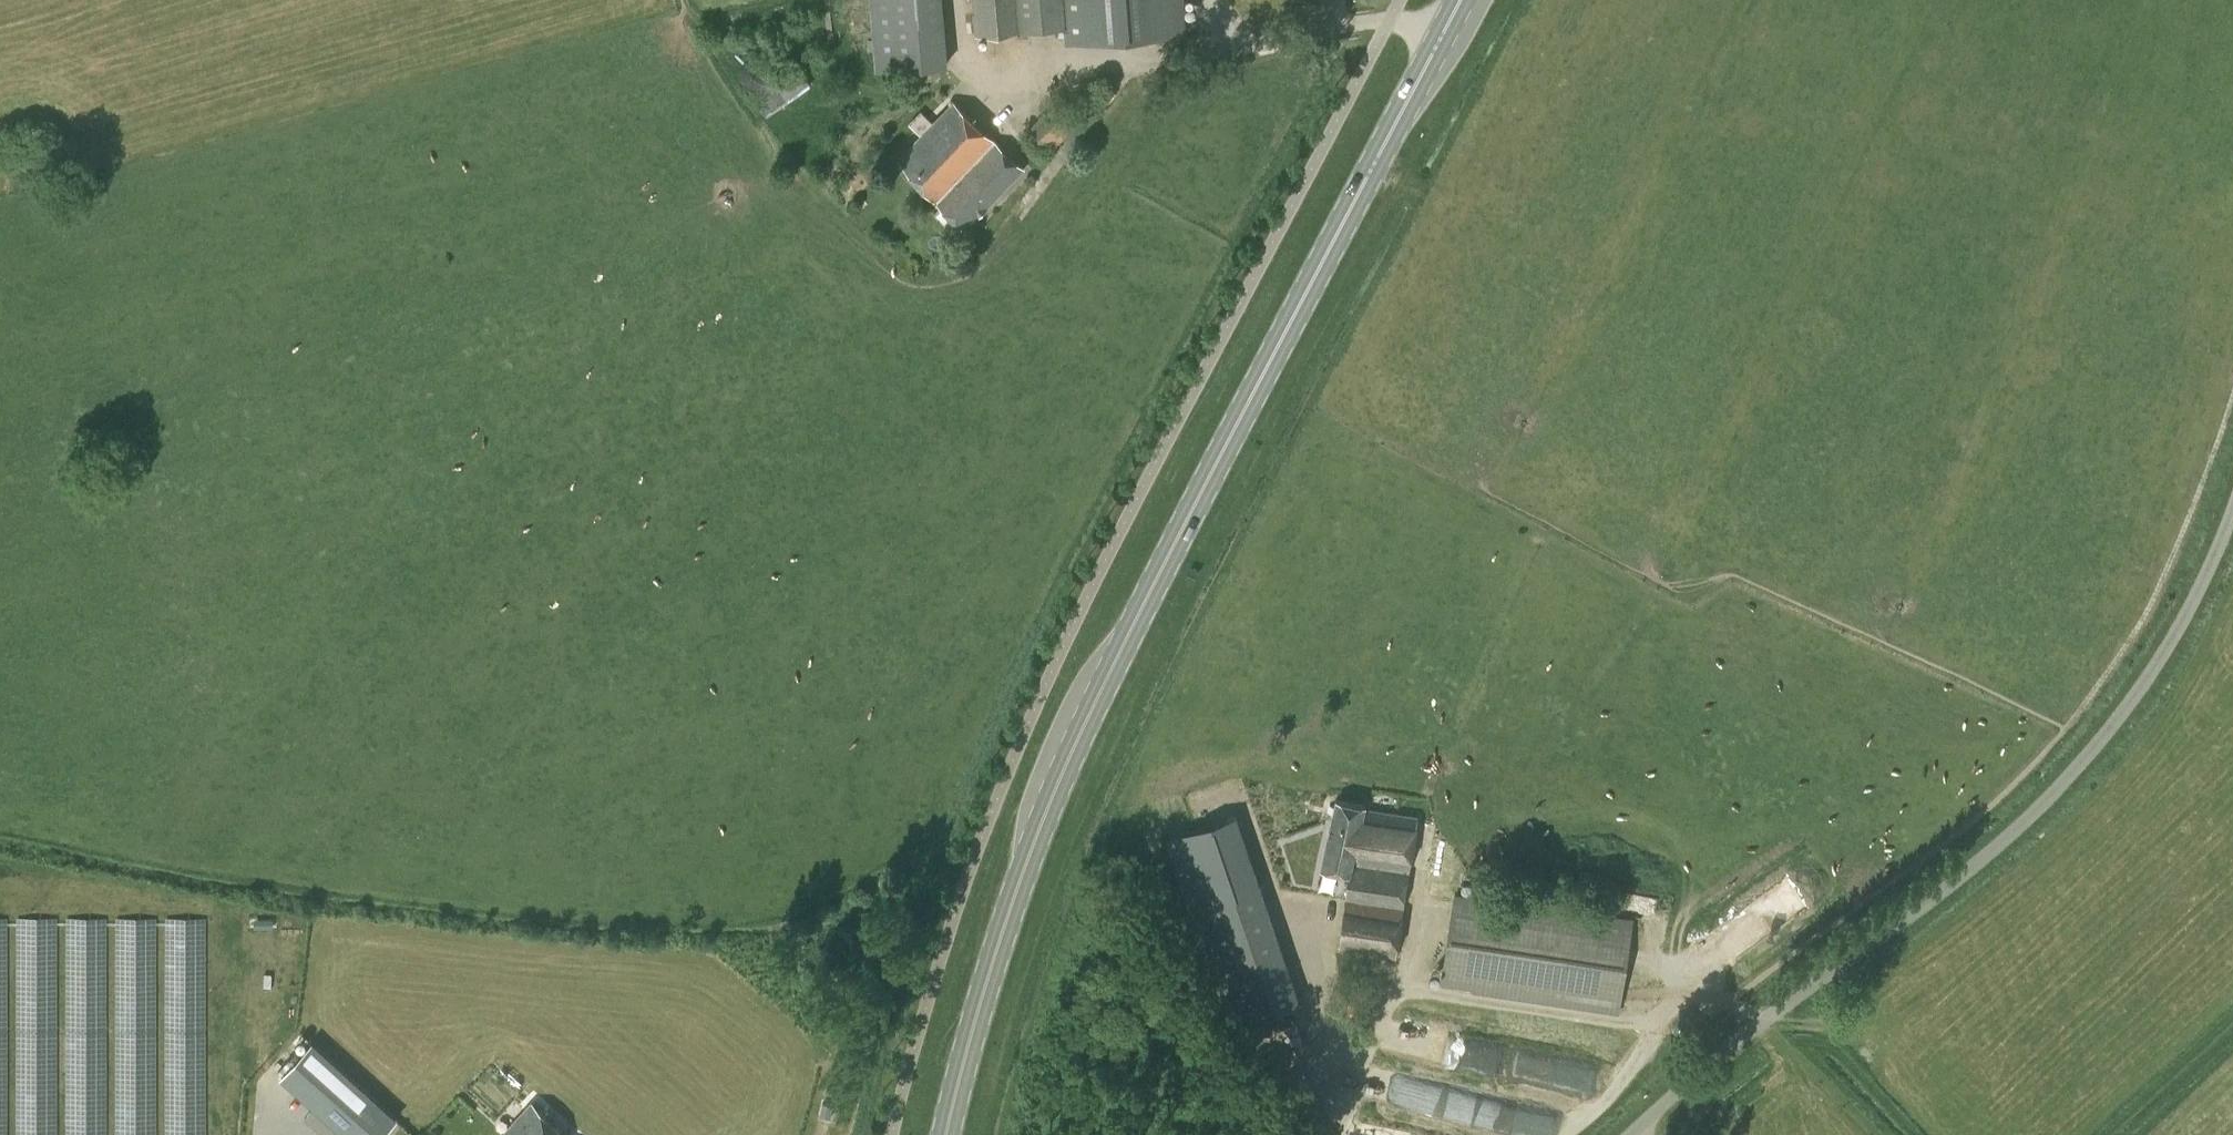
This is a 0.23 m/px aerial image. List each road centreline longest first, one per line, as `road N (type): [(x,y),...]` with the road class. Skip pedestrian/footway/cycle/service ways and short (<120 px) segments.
road 1 (primary): [(949,1134),(999,950),(1069,762),(1459,0)]
road 2 (unclassified): [(2232,518),(2164,657),(2062,787),(1973,871),(1789,1004),(1636,1134)]

